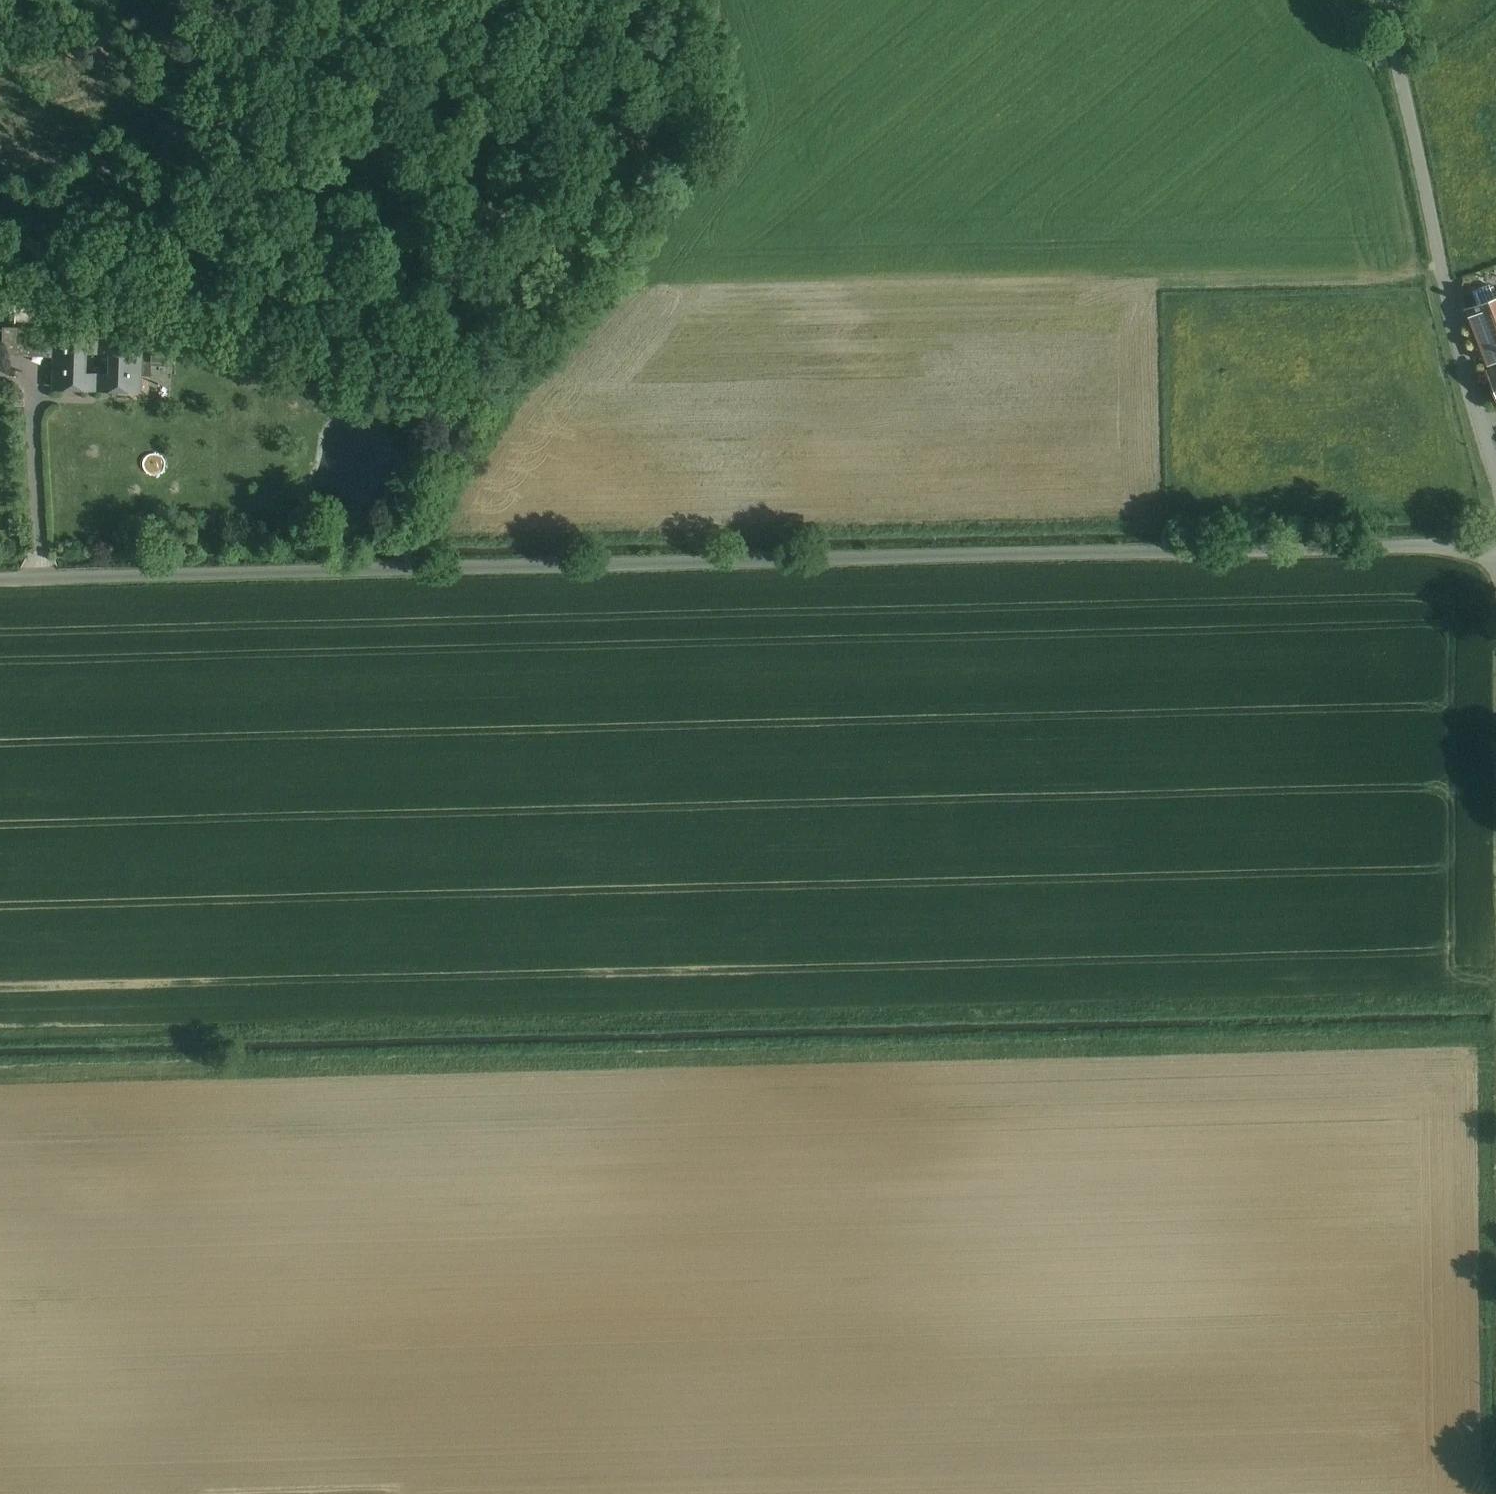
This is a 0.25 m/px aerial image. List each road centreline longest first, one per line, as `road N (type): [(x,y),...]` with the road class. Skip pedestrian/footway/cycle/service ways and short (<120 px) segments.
road 1 (unclassified): [(1495,544),(0,580)]
road 2 (unclassified): [(1401,0),(1402,59),(1466,367),(1495,468)]

